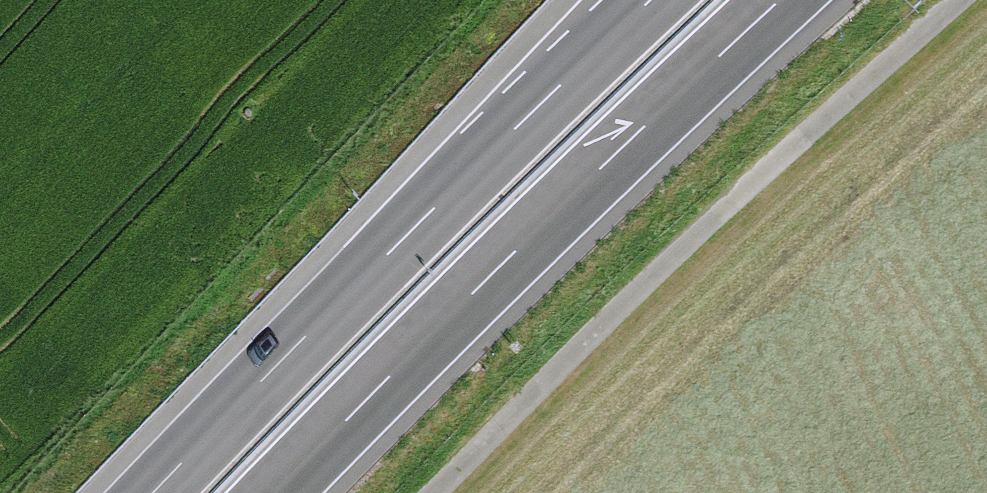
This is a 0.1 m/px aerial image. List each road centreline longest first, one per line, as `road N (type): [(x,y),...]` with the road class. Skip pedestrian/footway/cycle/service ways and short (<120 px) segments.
road 1 (track): [(986,0),(449,492)]
road 2 (motorway): [(276,492),(781,0)]
road 3 (motorway): [(649,0),(153,492)]

